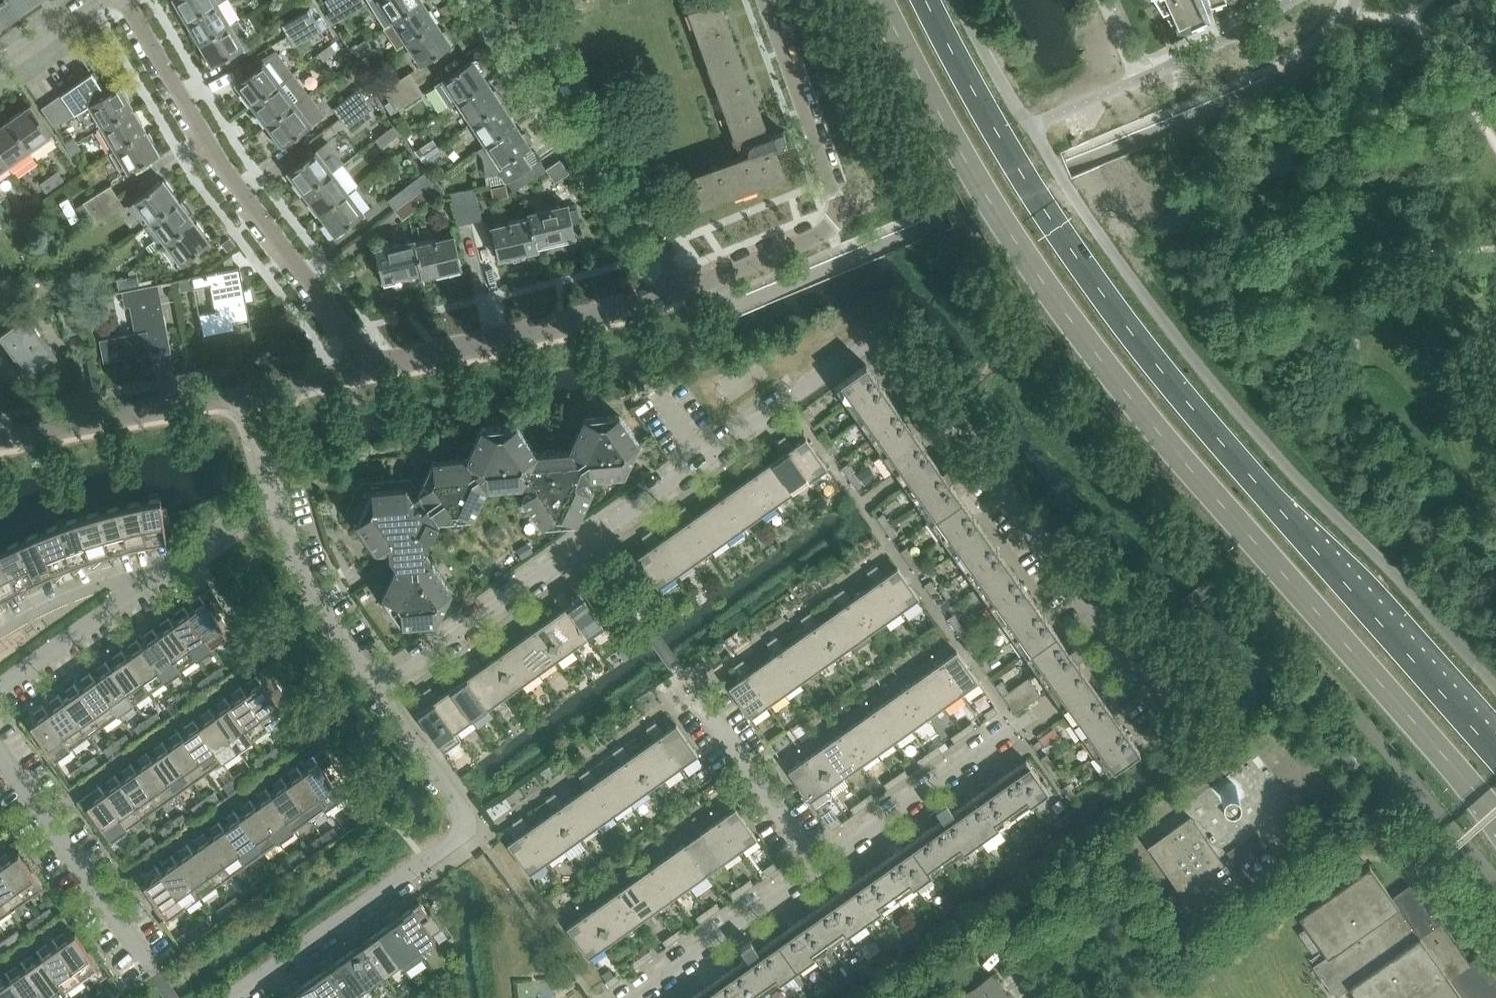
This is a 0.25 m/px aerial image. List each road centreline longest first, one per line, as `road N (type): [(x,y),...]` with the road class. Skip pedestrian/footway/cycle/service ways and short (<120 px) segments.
road 1 (primary): [(884,0),(914,67),(1041,280),(1131,397),(1495,814)]
road 2 (residential): [(377,688),(738,445),(784,399),(886,330),(1121,651)]
road 3 (primary): [(1495,750),(1160,369),(1001,138),(930,0)]
road 4 (residential): [(231,997),(466,829),(377,688)]
road 5 (residential): [(369,364),(217,149),(129,0)]
road 6 (residential): [(683,284),(831,235),(845,214),(766,0)]
road 7 (residential): [(818,865),(1121,651)]
road 8 (residential): [(683,284),(488,0)]
road 9 (residential): [(369,364),(683,284)]
road 10 (residential): [(157,971),(0,744)]
road 11 (residential): [(1064,114),(1290,0)]
road 12 (residential): [(0,429),(242,391)]
road 13 (residential): [(633,997),(818,865)]
road 14 (residential): [(377,688),(311,599),(275,491)]
road 15 (residential): [(818,865),(689,685)]
road 16 (residential): [(0,684),(156,576)]
road 17 (residential): [(0,625),(53,594),(116,574),(156,576)]
road 18 (residential): [(156,576),(275,491)]
road 19 (residential): [(242,391),(369,364)]
road 20 (residential): [(0,72),(100,0)]

